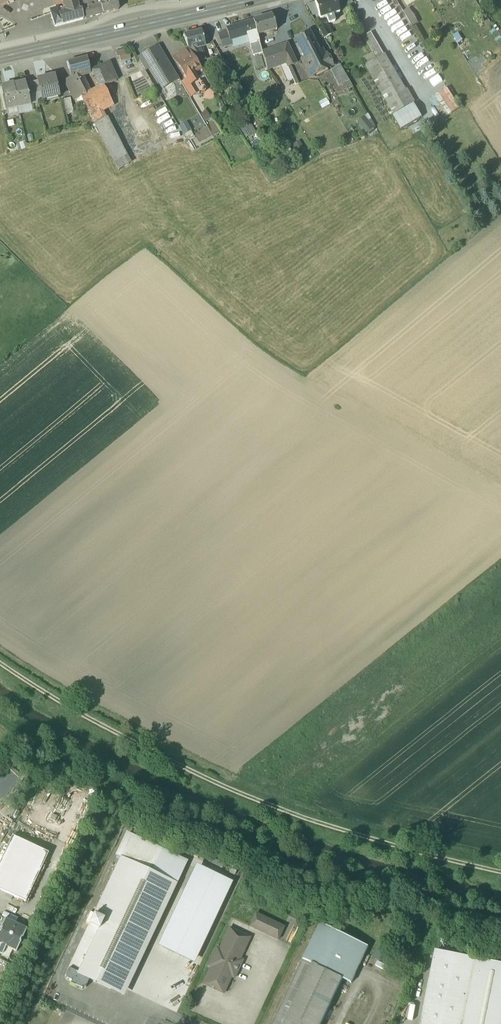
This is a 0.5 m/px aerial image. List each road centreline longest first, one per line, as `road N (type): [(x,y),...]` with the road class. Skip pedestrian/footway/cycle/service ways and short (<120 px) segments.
road 1 (track): [(0,650),(71,698),(277,799),(500,861)]
road 2 (track): [(0,665),(142,749),(259,804),(500,876)]
road 3 (track): [(8,1023),(118,784),(0,717)]
road 4 (primary): [(0,58),(257,0)]

